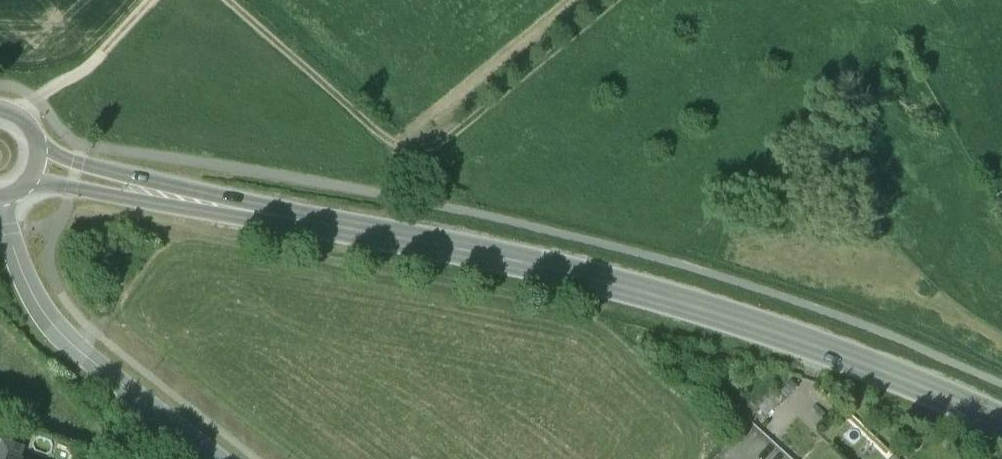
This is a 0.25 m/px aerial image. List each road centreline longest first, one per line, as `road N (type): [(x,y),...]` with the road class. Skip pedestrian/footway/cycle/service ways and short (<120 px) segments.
road 1 (tertiary): [(35,163),(171,197),(560,269),(809,342),(1001,419)]
road 2 (track): [(623,0),(427,162),(233,0)]
road 3 (residential): [(220,458),(50,322),(15,245),(8,192)]
road 4 (track): [(157,0),(92,64),(17,116)]

